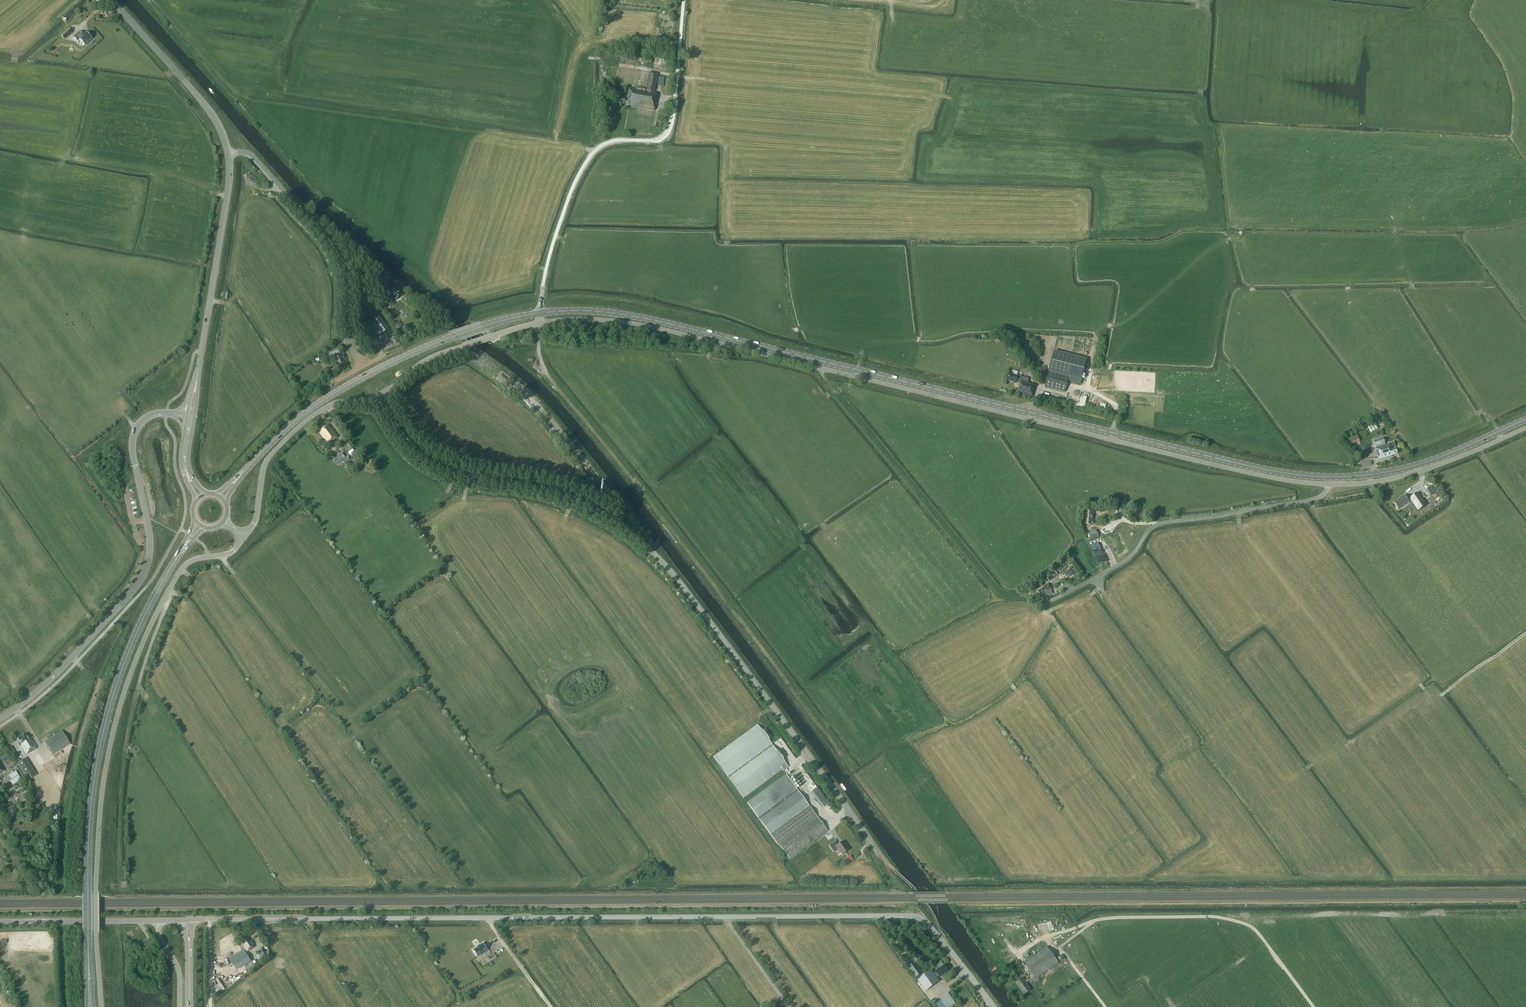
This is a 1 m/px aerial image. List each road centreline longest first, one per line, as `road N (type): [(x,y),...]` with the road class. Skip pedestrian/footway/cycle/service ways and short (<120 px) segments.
road 1 (tertiary): [(995,1006),(940,937),(912,916),(192,920)]
road 2 (primary): [(539,313),(651,319),(1239,463),(1329,476)]
road 3 (unclassified): [(540,323),(655,327),(1202,461),(1329,484)]
road 4 (unclassified): [(880,854),(648,548),(568,498),(441,467),(409,443),(378,394)]
road 5 (unclassified): [(101,1006),(99,819),(122,700),(182,568),(231,552),(244,536)]
road 6 (primary): [(89,962),(88,842),(100,746),(131,645),(178,556)]
road 7 (tertiary): [(0,718),(46,683),(142,577),(151,538),(134,430),(152,414),(187,416)]
road 8 (unclassified): [(539,313),(553,243),(590,157),(607,143),(660,138),(670,127),(684,0)]
road 9 (primary): [(245,471),(301,416),(363,377),(442,340),(539,313)]
road 10 (unclassified): [(1329,484),(1312,499),(1160,523),(1128,558),(1044,610)]
road 11 (unclassified): [(1314,1006),(1245,923),(1116,918),(1077,927)]
road 12 (unclassified): [(360,367),(333,249),(252,156),(228,154)]
road 13 (secondary): [(228,154),(198,369)]
road 14 (unclassified): [(244,536),(256,520),(264,466),(279,445),(329,405),(378,394)]
road 15 (primary): [(1329,476),(1422,463),(1525,419)]
road 16 (unclassified): [(1329,484),(1411,473),(1525,427)]
road 17 (secondary): [(112,0),(209,110),(228,154)]
road 18 (unclassified): [(378,394),(431,357),(540,323)]
road 19 (tertiary): [(159,921),(0,921)]

